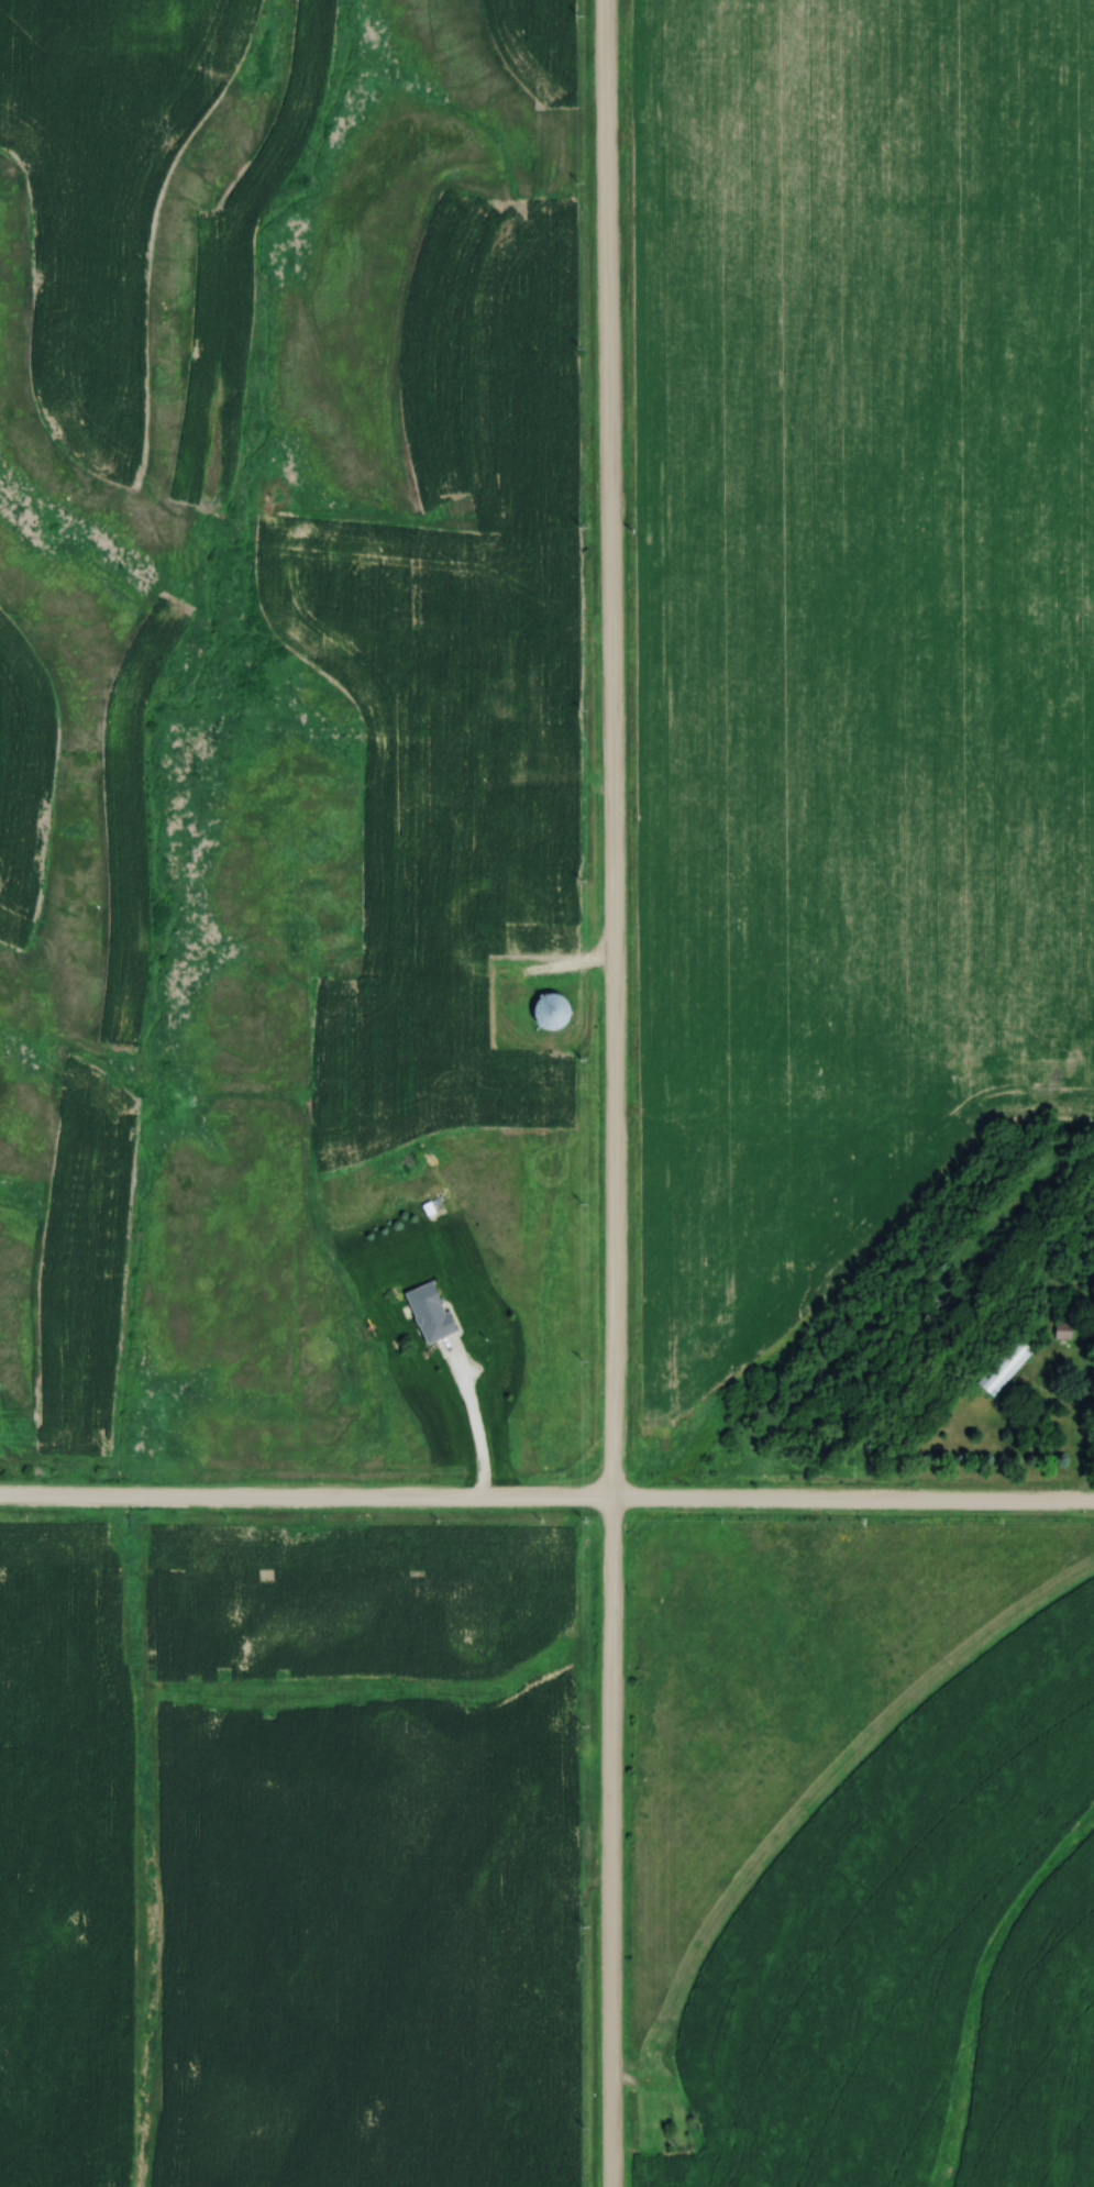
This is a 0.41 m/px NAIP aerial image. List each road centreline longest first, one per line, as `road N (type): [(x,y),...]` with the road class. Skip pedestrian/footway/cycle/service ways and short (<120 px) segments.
road 1 (residential): [(608,2186),(612,992),(601,0)]
road 2 (tertiary): [(1093,1503),(0,1499)]

